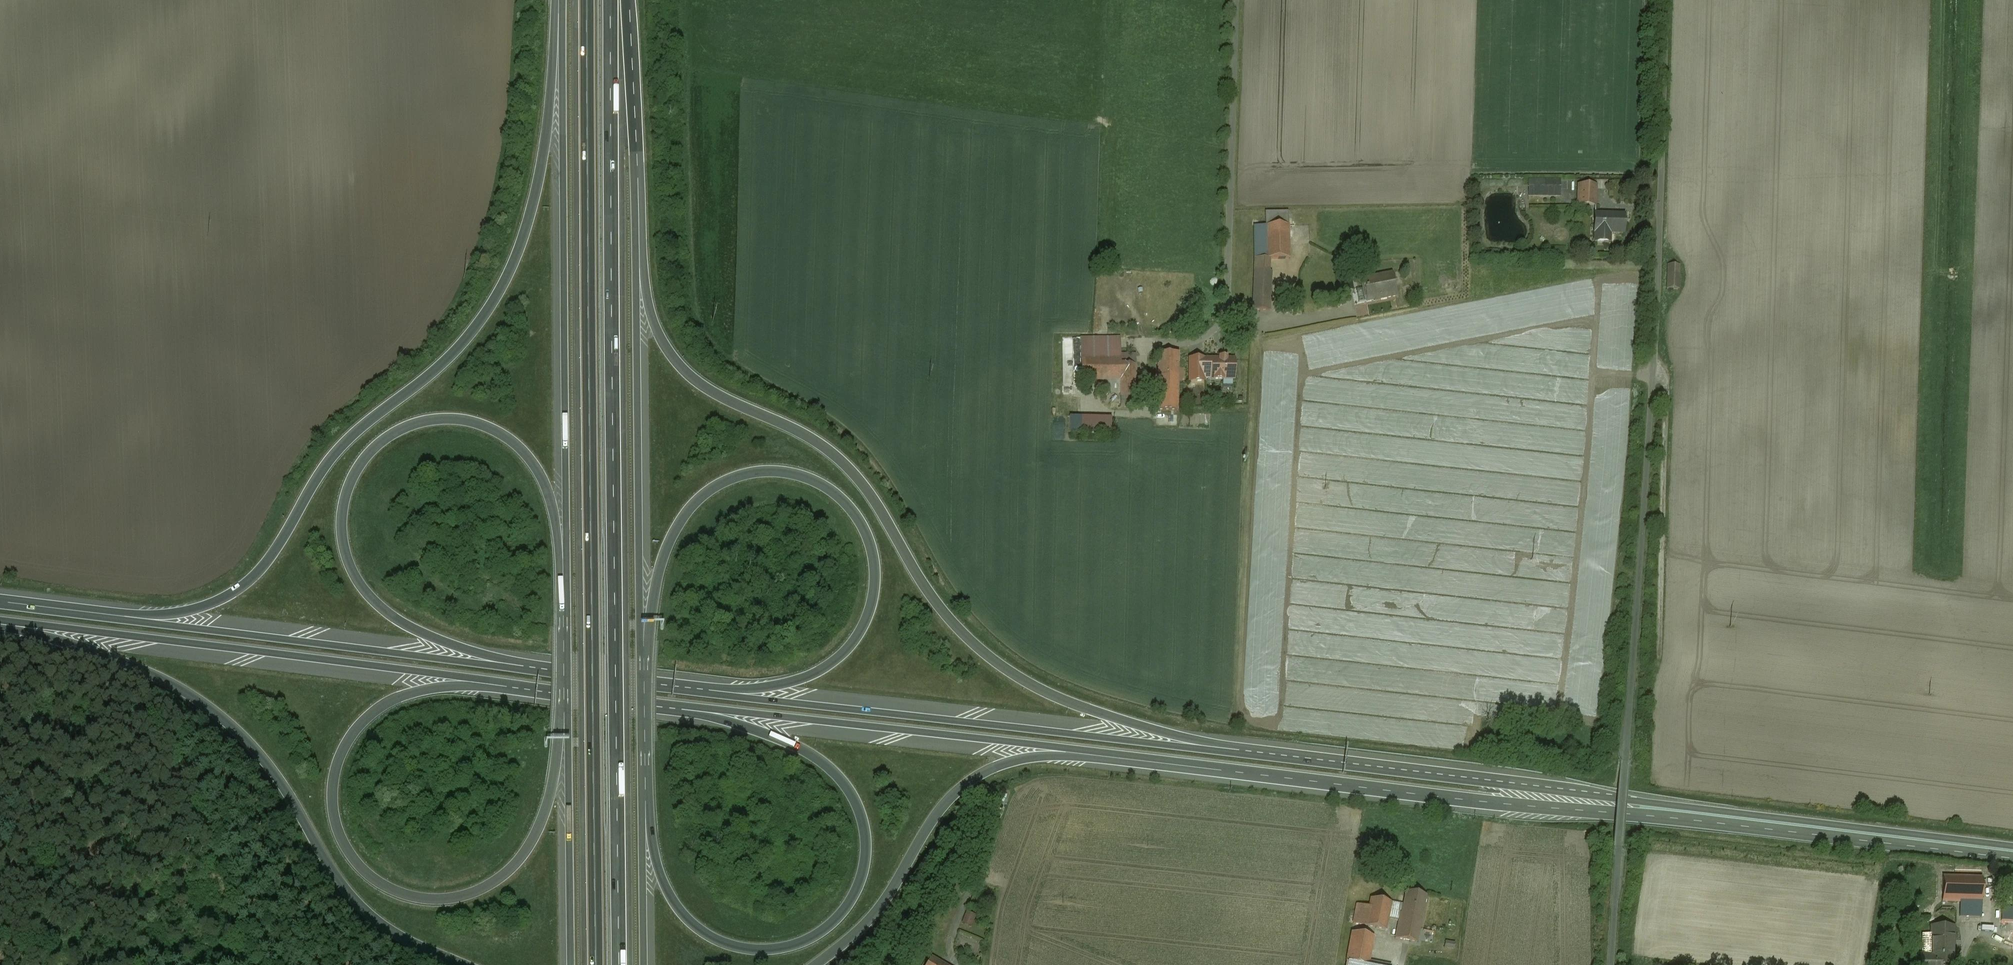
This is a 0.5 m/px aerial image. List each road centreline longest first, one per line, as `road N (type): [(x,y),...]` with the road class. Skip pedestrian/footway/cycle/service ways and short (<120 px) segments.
road 1 (unclassified): [(1667,0),(1653,371),(1611,964)]
road 2 (motorway): [(586,0),(595,964)]
road 3 (motorway): [(619,964),(611,0)]
road 4 (motorway): [(551,0),(544,116),(507,269),(451,351),(324,463),(252,577),(204,606),(169,611),(0,599)]
road 5 (motorway): [(1334,761),(1122,721),(1000,664),(945,613),(864,487),(828,450),(700,384),(674,360),(636,263)]
road 6 (trunk): [(1334,761),(670,681)]
road 7 (motorway): [(644,639),(670,541),(697,501),(721,484),(787,472),(830,489),(858,517),(872,548),(874,592),(862,628),(839,654),(808,675),(771,684),(670,681)]
road 8 (motorway): [(669,704),(768,731),(843,779),(865,826),(857,890),(829,926),(803,942),(767,950),(724,943),(690,921),(668,890),(646,793)]
road 9 (motorway): [(565,731),(543,817),(500,879),(436,899),(398,891),(364,868),(342,834),(333,793),(342,751),(359,727),(423,688),(514,684)]
road 10 (motorway): [(480,658),(383,608),(347,557),(342,519),(351,481),(404,429),(463,421),(489,428),(527,456),(550,500),(563,606)]
road 11 (motorway): [(557,0),(563,606)]
road 12 (motorway): [(0,627),(128,663),(213,708),(291,792),(346,889),(392,930),(463,964)]
road 13 (trunk): [(669,704),(1207,770)]
road 14 (trunk): [(0,623),(514,684)]
road 15 (motorway): [(815,964),(887,898),(936,814),(982,773),(1065,755),(1207,770)]
road 16 (trunk): [(480,658),(0,602)]
road 17 (trunk): [(1583,801),(2012,853)]
road 18 (trunk): [(1207,770),(1475,798),(1583,801)]
road 19 (motorway): [(644,639),(636,263)]
road 20 (track): [(1653,371),(1663,373),(1667,400),(1659,660)]
road 21 (motorway): [(636,263),(624,0)]
road 22 (trunk): [(1583,801),(1479,778),(1334,761)]
road 23 (motorway): [(565,731),(570,964)]
road 24 (trunk): [(670,681),(480,658)]
road 25 (motorway): [(646,964),(646,793)]
road 26 (trunk): [(514,684),(669,704)]
road 27 (motorway): [(646,793),(644,639)]
road 28 (motorway): [(563,606),(565,731)]

